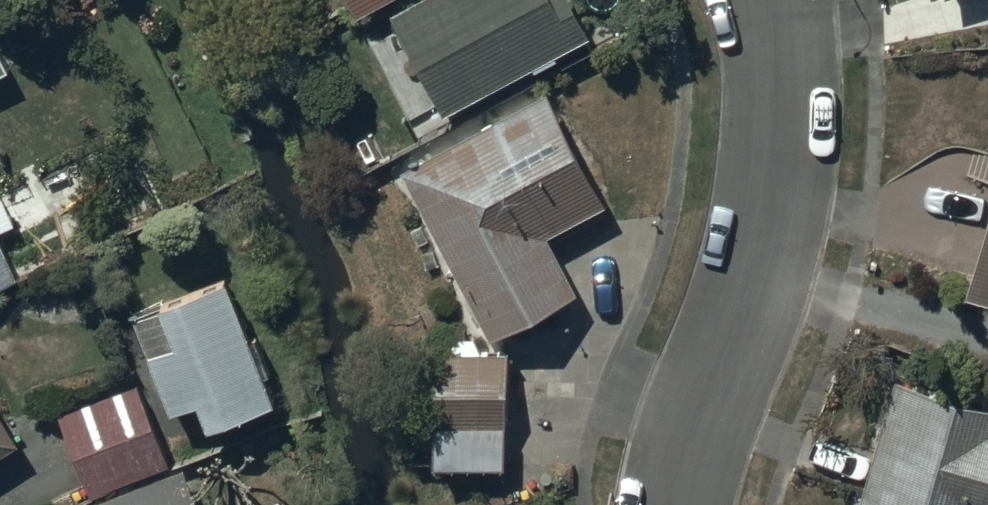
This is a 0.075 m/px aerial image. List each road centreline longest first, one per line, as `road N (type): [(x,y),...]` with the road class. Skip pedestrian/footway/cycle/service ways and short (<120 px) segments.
road 1 (residential): [(692,504),(771,226),(755,0)]

